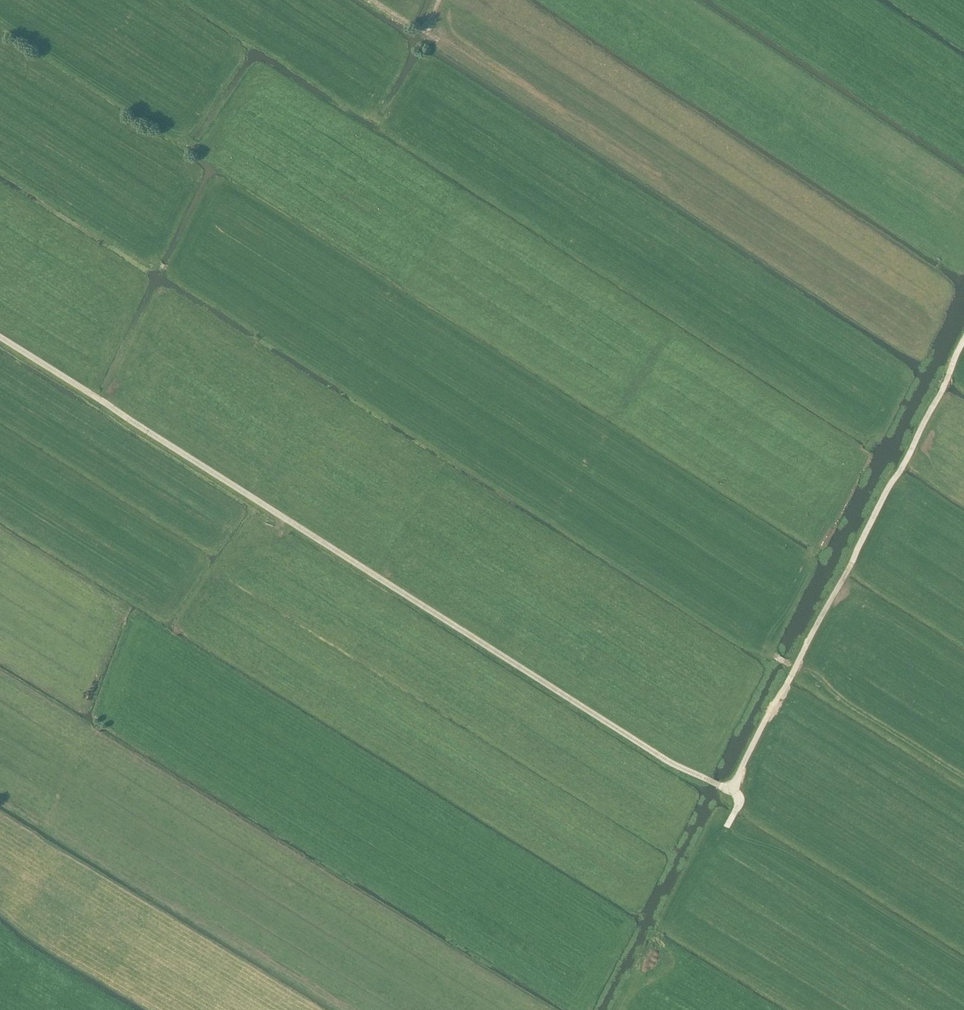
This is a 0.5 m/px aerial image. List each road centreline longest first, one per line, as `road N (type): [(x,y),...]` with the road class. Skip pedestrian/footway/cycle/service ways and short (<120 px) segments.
road 1 (track): [(706,780),(0,337)]
road 2 (track): [(706,780),(729,790),(735,779),(963,343)]

